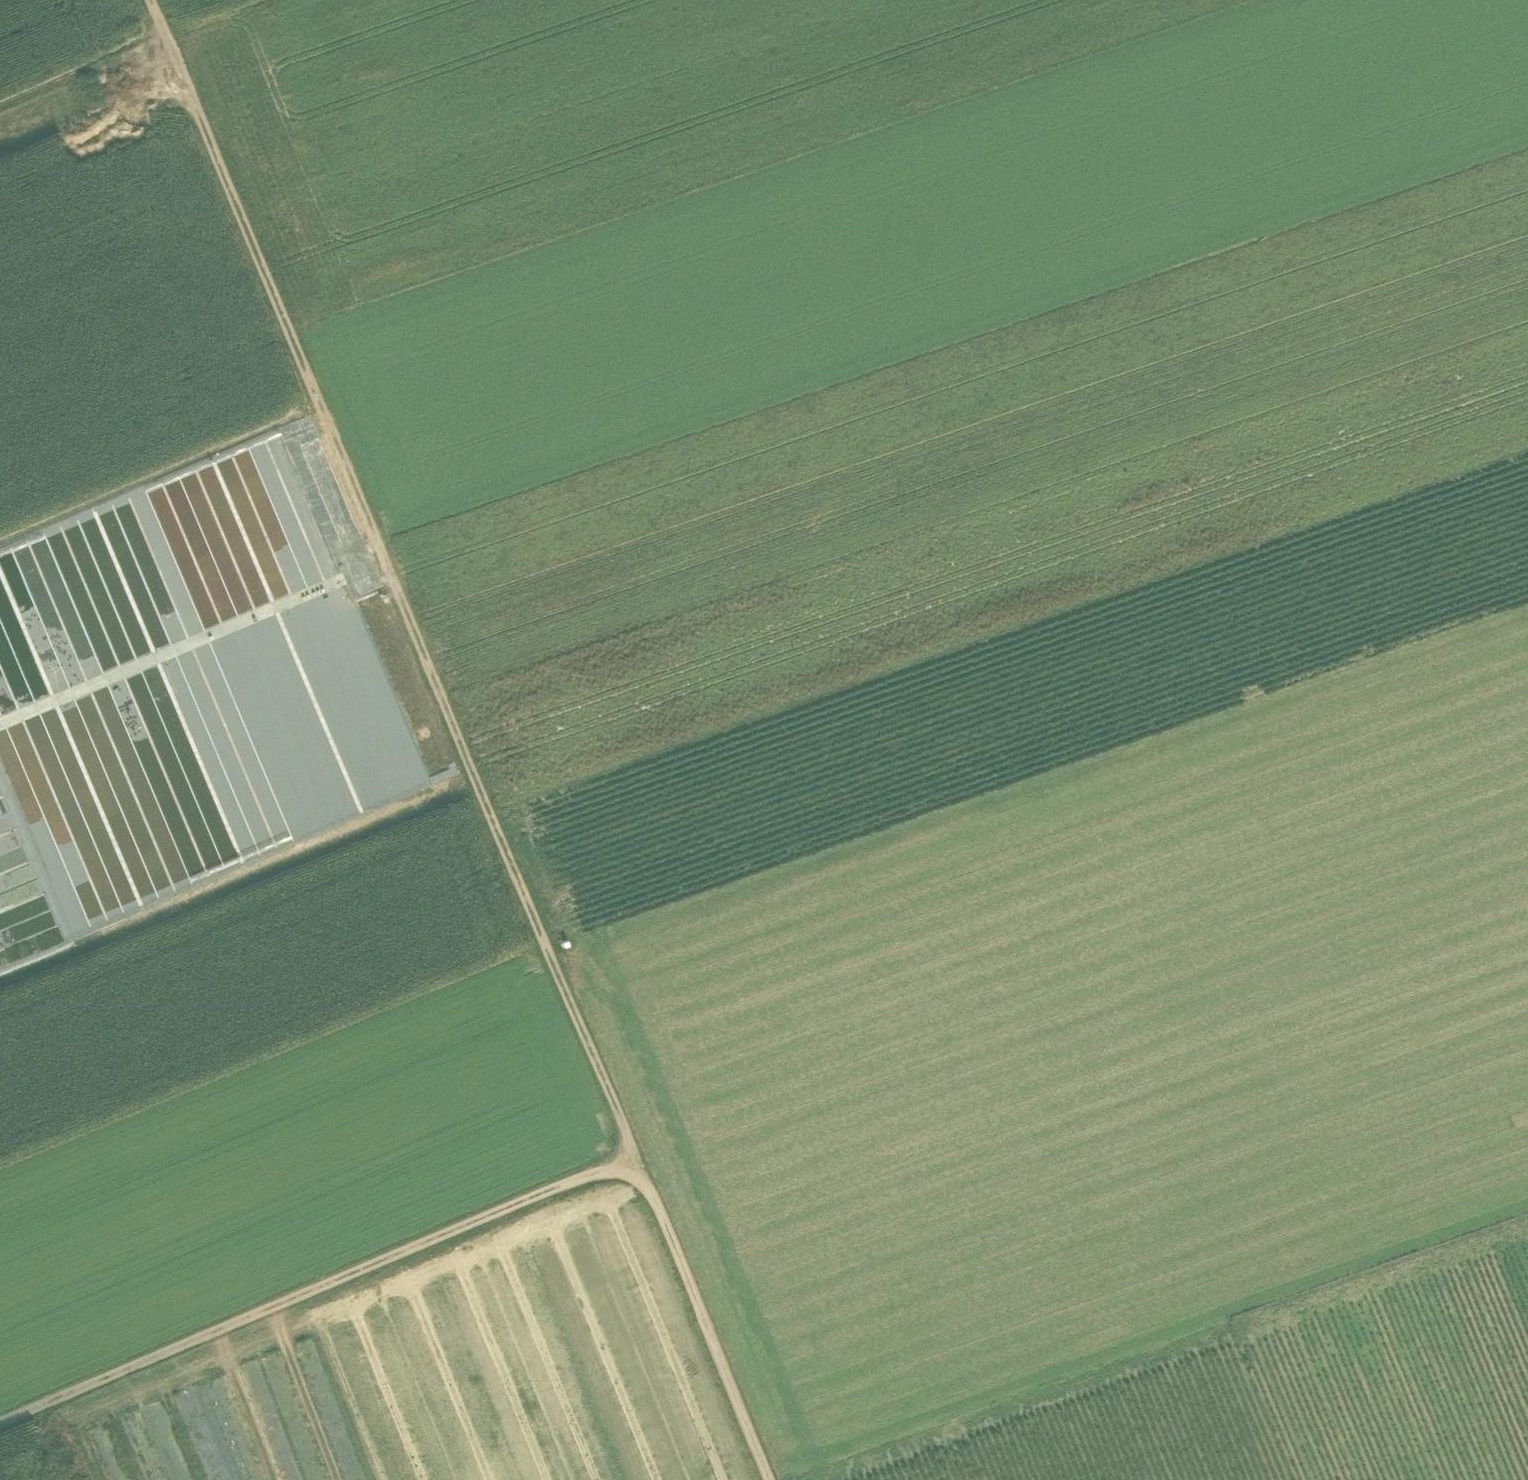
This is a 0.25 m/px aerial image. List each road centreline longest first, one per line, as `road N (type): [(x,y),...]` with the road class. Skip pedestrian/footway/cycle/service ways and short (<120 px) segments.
road 1 (track): [(155,0),(641,1165)]
road 2 (track): [(0,1419),(596,1167),(641,1165),(770,1479)]

